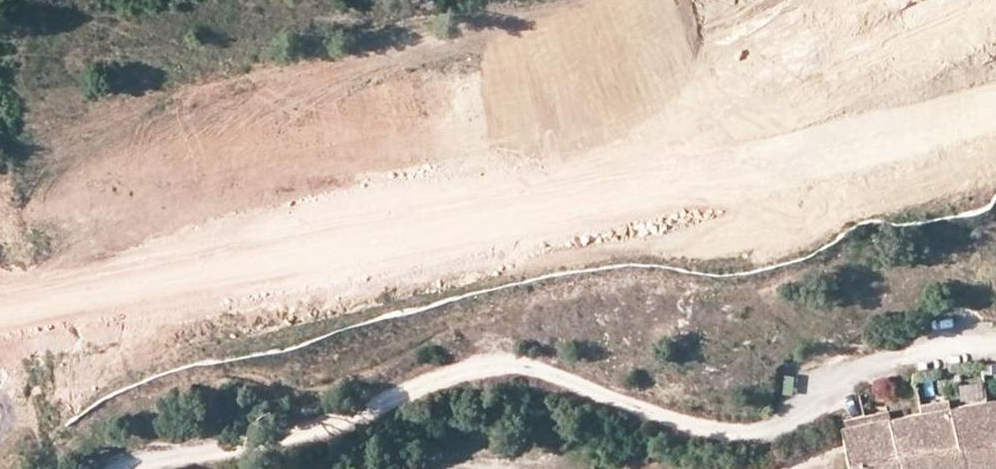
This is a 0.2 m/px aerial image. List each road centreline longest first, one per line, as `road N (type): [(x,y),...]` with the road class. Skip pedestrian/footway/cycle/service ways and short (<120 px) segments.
road 1 (primary): [(995,42),(0,277)]
road 2 (unclassified): [(321,468),(346,465),(480,395),(573,384),(671,438),(739,443),(944,377),(995,373)]

